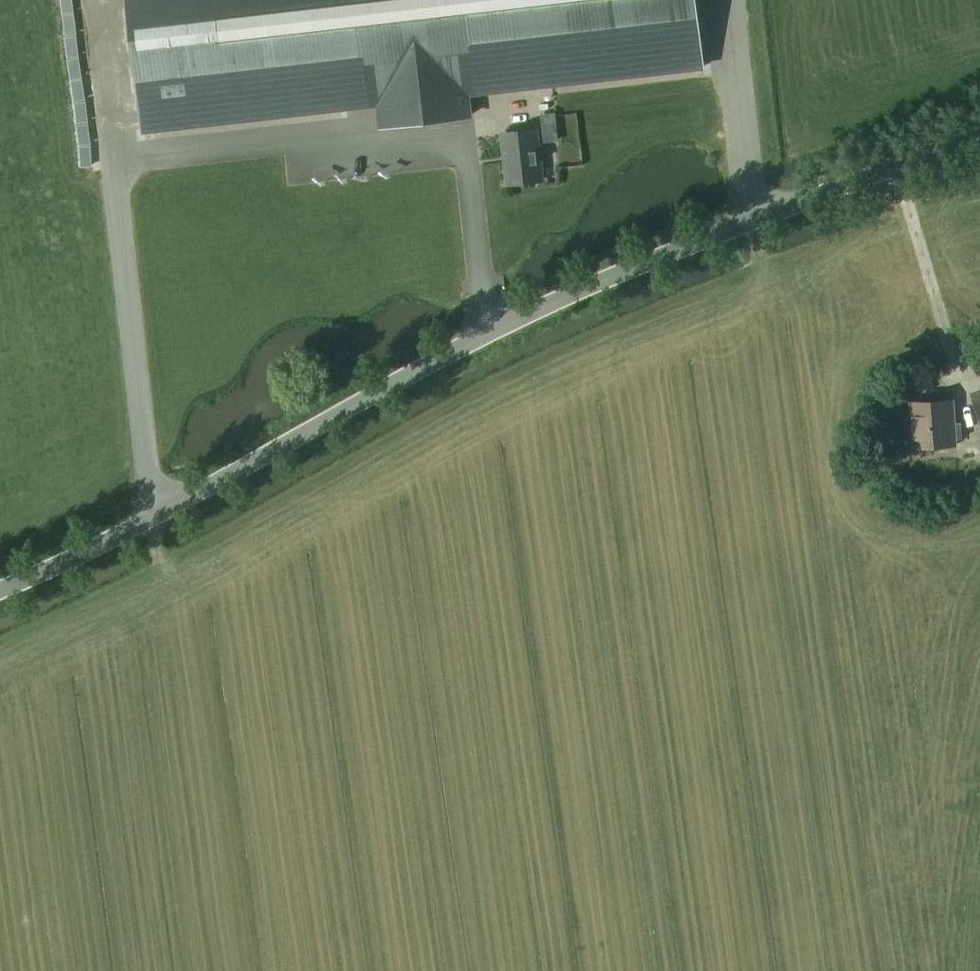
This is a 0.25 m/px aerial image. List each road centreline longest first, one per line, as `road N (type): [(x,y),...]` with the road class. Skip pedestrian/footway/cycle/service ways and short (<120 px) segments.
road 1 (unclassified): [(979,149),(764,224),(477,361),(123,555),(0,601)]

